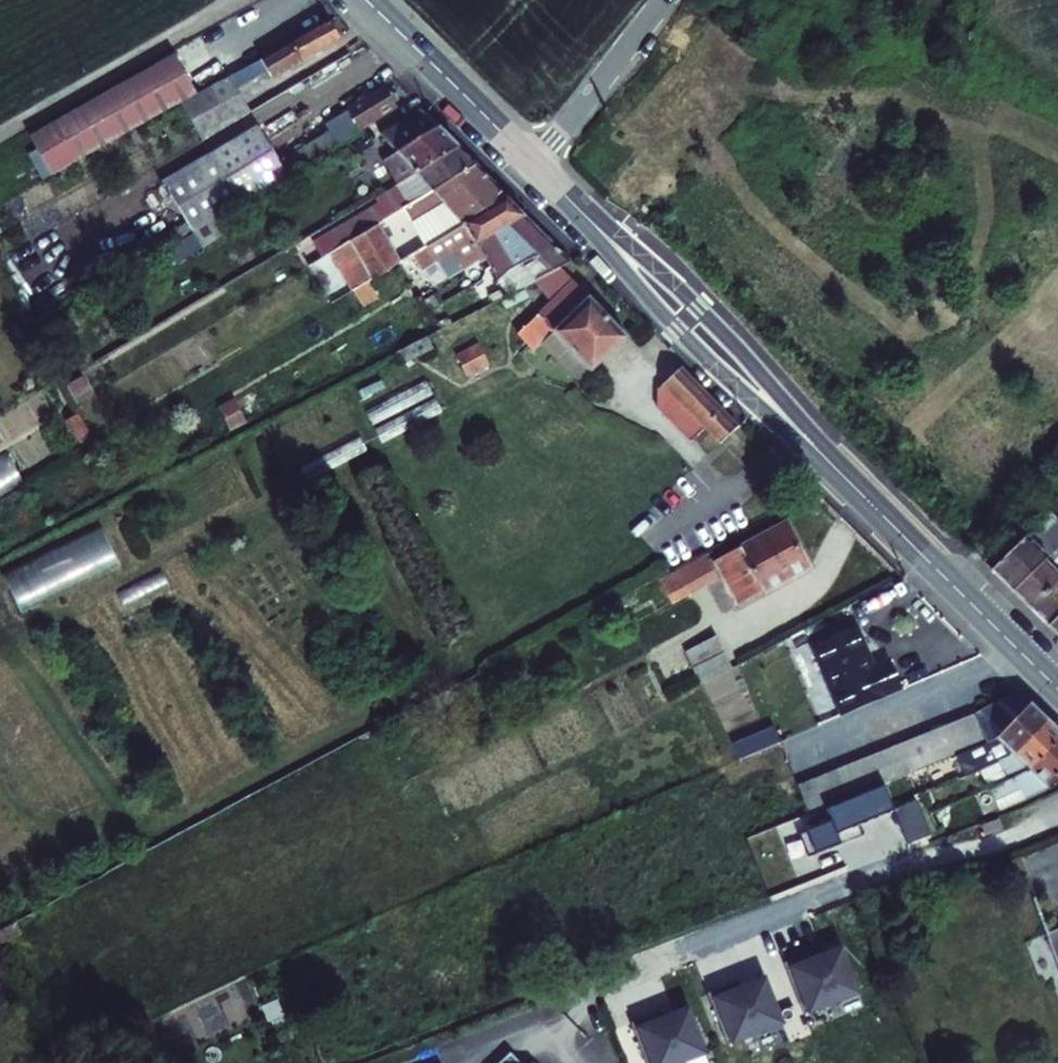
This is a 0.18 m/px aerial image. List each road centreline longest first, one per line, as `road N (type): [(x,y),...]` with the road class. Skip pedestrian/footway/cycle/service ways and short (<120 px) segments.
road 1 (secondary): [(536,168),(1057,692)]
road 2 (unclassified): [(0,135),(240,0)]
road 3 (secondary): [(366,0),(536,168)]
road 4 (unclassified): [(536,168),(672,0)]

